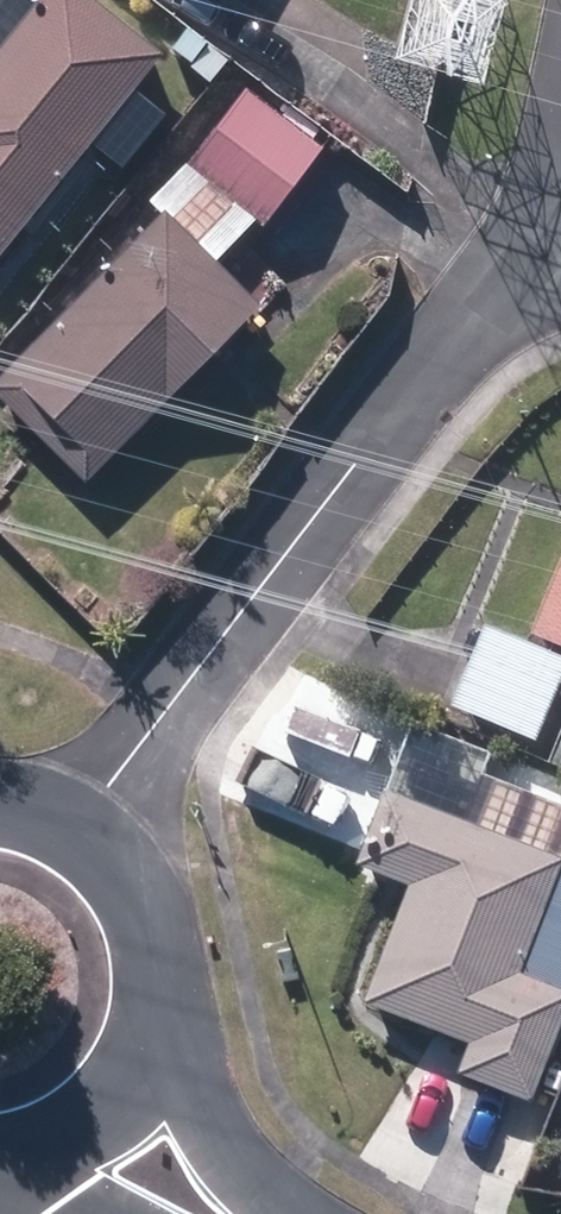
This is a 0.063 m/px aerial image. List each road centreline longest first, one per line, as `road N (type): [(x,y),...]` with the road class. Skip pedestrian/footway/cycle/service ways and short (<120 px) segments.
road 1 (residential): [(88,809),(539,231)]
road 2 (residential): [(88,809),(140,858),(172,922),(180,993),(163,1063),(123,1122)]
road 3 (residential): [(123,1122),(86,1153),(0,1182)]
road 4 (residential): [(208,1213),(123,1122)]

